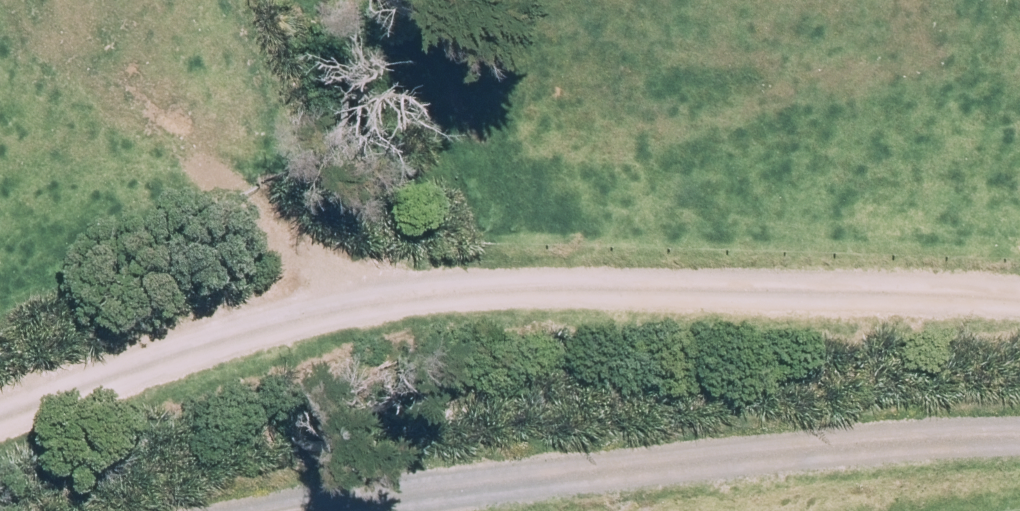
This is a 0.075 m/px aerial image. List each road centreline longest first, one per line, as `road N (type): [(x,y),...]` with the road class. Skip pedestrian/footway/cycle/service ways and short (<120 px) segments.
road 1 (track): [(1019,293),(497,284),(381,296),(273,323),(0,413)]
road 2 (track): [(318,510),(818,452),(1019,440)]

